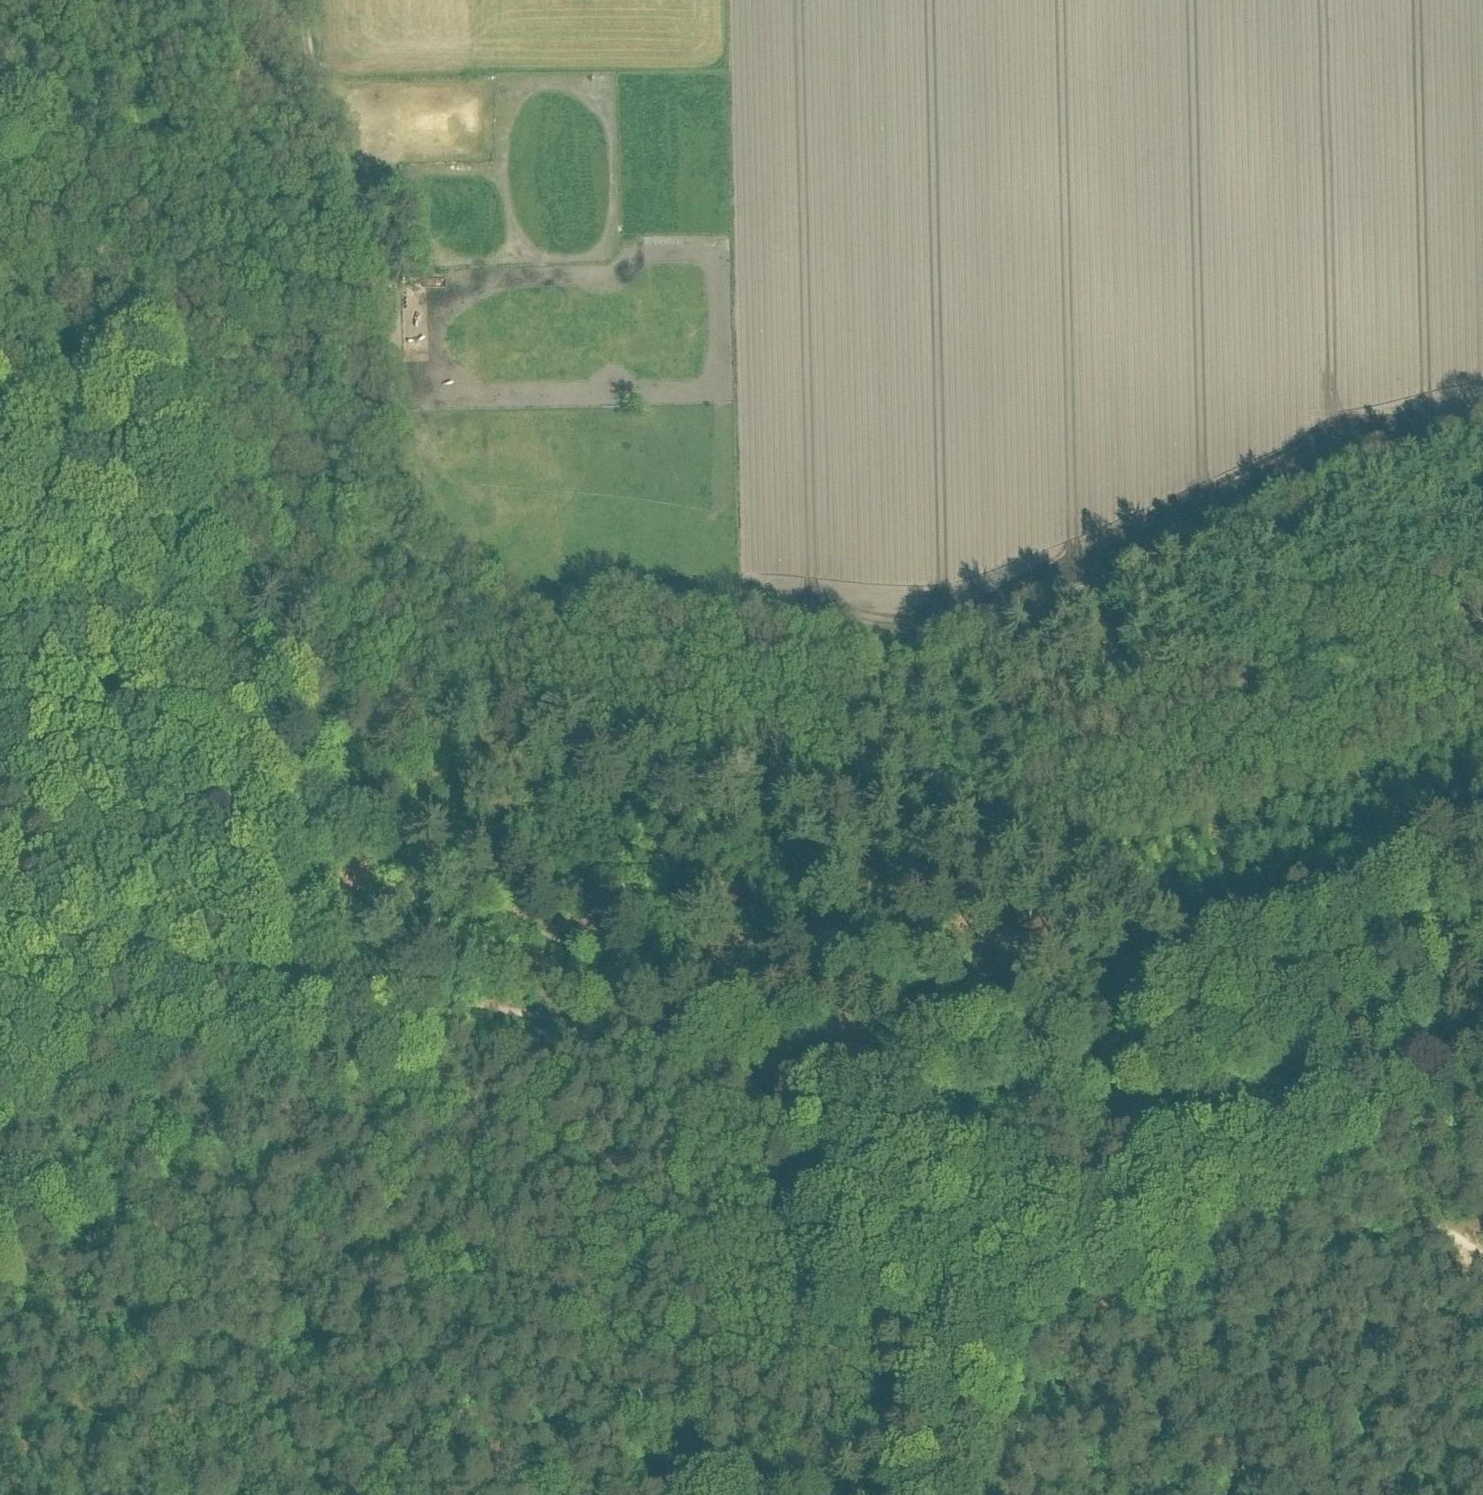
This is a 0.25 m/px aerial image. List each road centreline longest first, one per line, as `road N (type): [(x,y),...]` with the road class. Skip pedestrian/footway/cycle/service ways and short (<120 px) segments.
road 1 (track): [(449,546),(497,590),(544,604),(932,640),(988,628),(1411,449),(1482,432)]
road 2 (track): [(304,0),(305,51),(333,123),(408,460),(449,546)]

